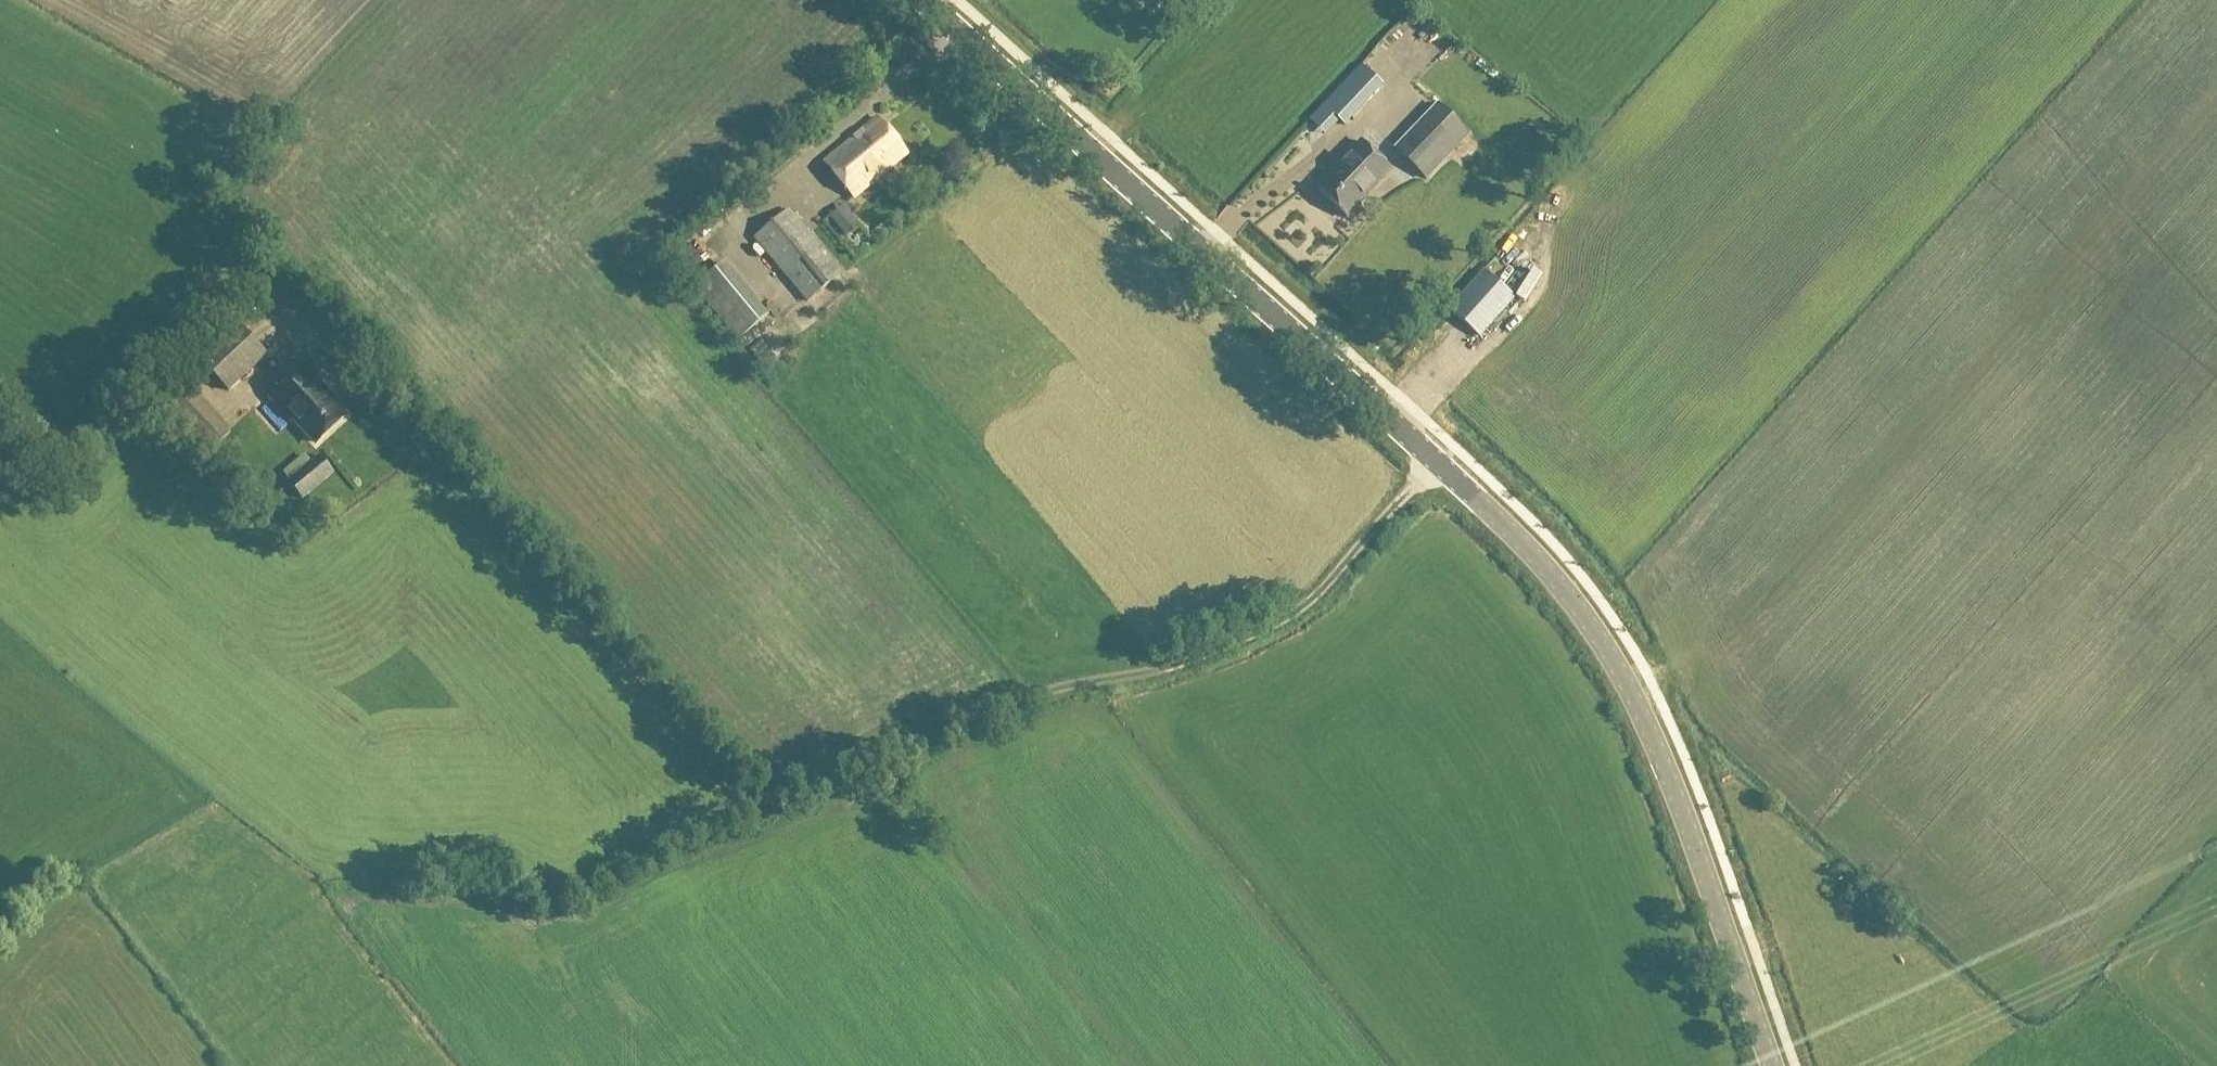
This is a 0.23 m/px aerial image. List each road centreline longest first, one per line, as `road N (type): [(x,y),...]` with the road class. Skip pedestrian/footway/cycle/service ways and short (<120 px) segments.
road 1 (track): [(292,317),(742,798),(761,808),(1066,689),(1169,675),(1238,652),(1298,617),(1331,587),(1432,465)]
road 2 (tertiary): [(1767,1065),(1636,708),(1569,601),(1432,465),(914,0)]

